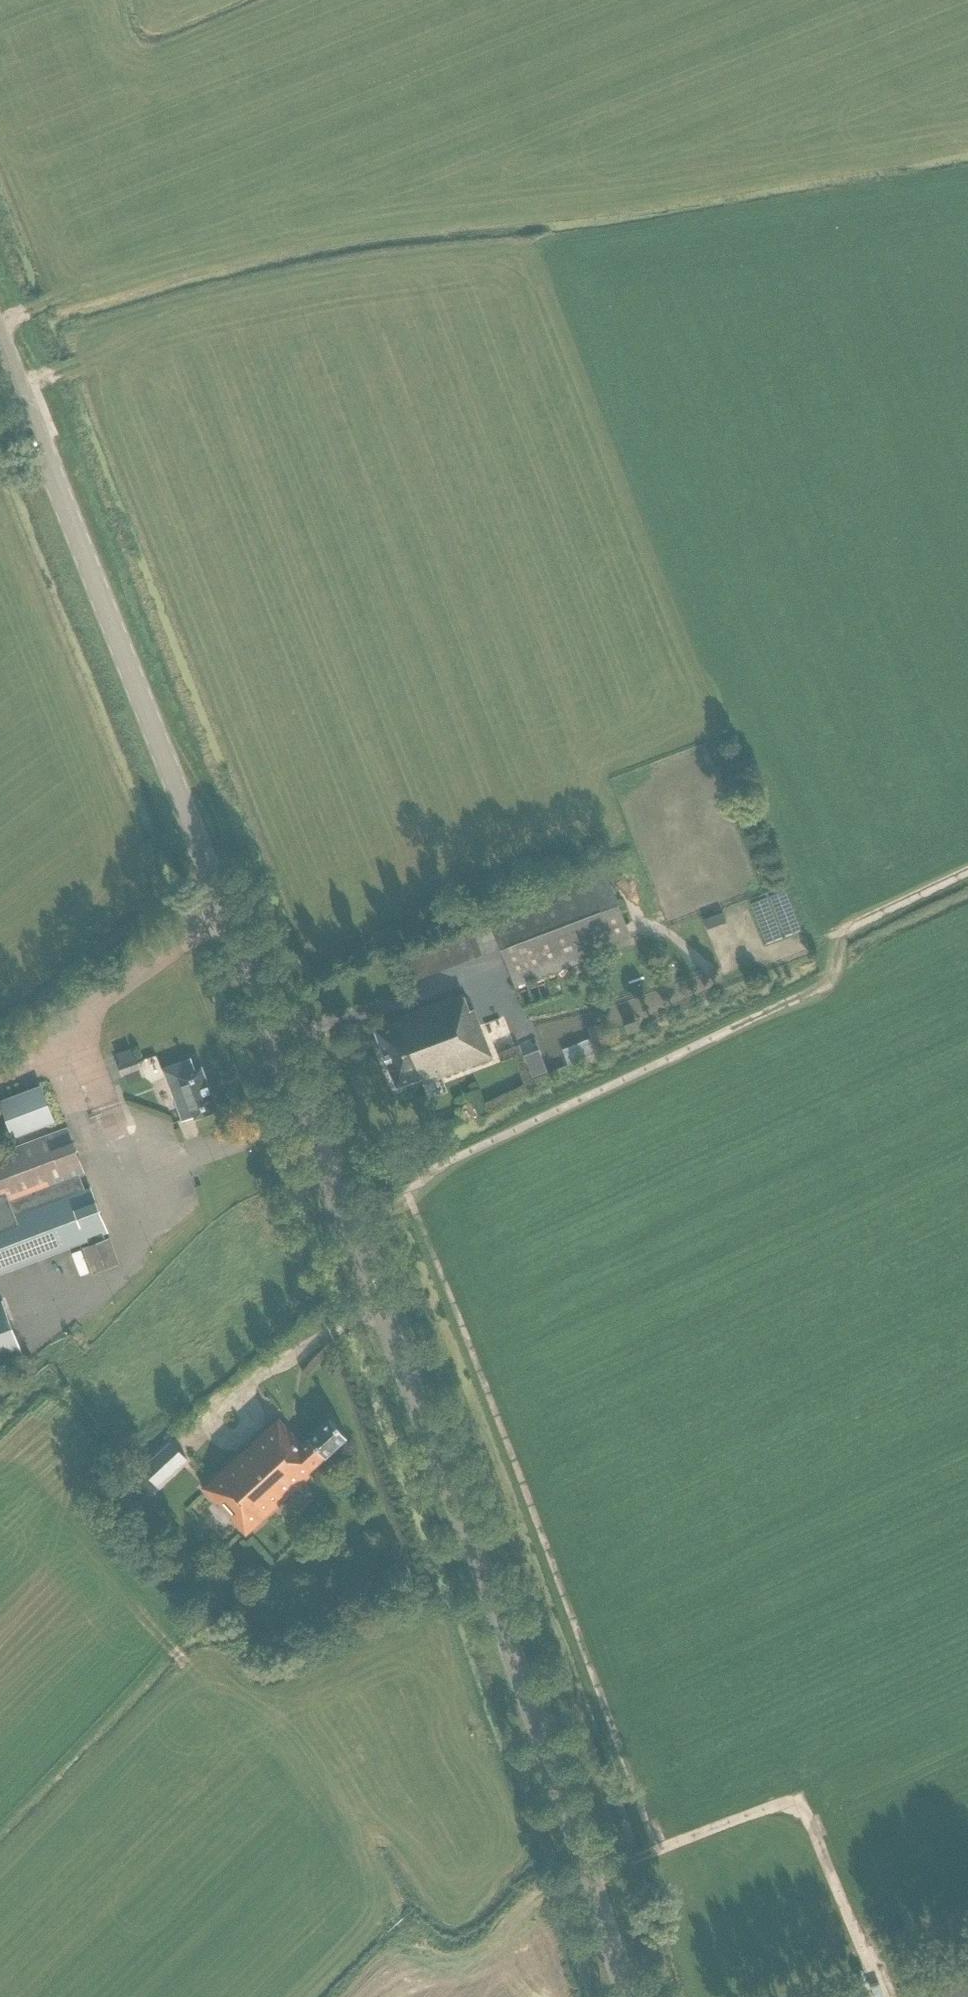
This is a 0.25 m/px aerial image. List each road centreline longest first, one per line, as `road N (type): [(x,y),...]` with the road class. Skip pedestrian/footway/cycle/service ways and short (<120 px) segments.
road 1 (tertiary): [(624,1996),(572,1828),(285,1051),(0,340)]
road 2 (track): [(666,1845),(412,1178),(832,982),(856,921),(967,870)]
road 3 (track): [(856,921),(506,1047),(480,975),(285,1051)]
road 4 (track): [(380,1914),(432,1961),(459,1964),(588,1877)]
road 5 (track): [(707,981),(642,936),(629,879)]

